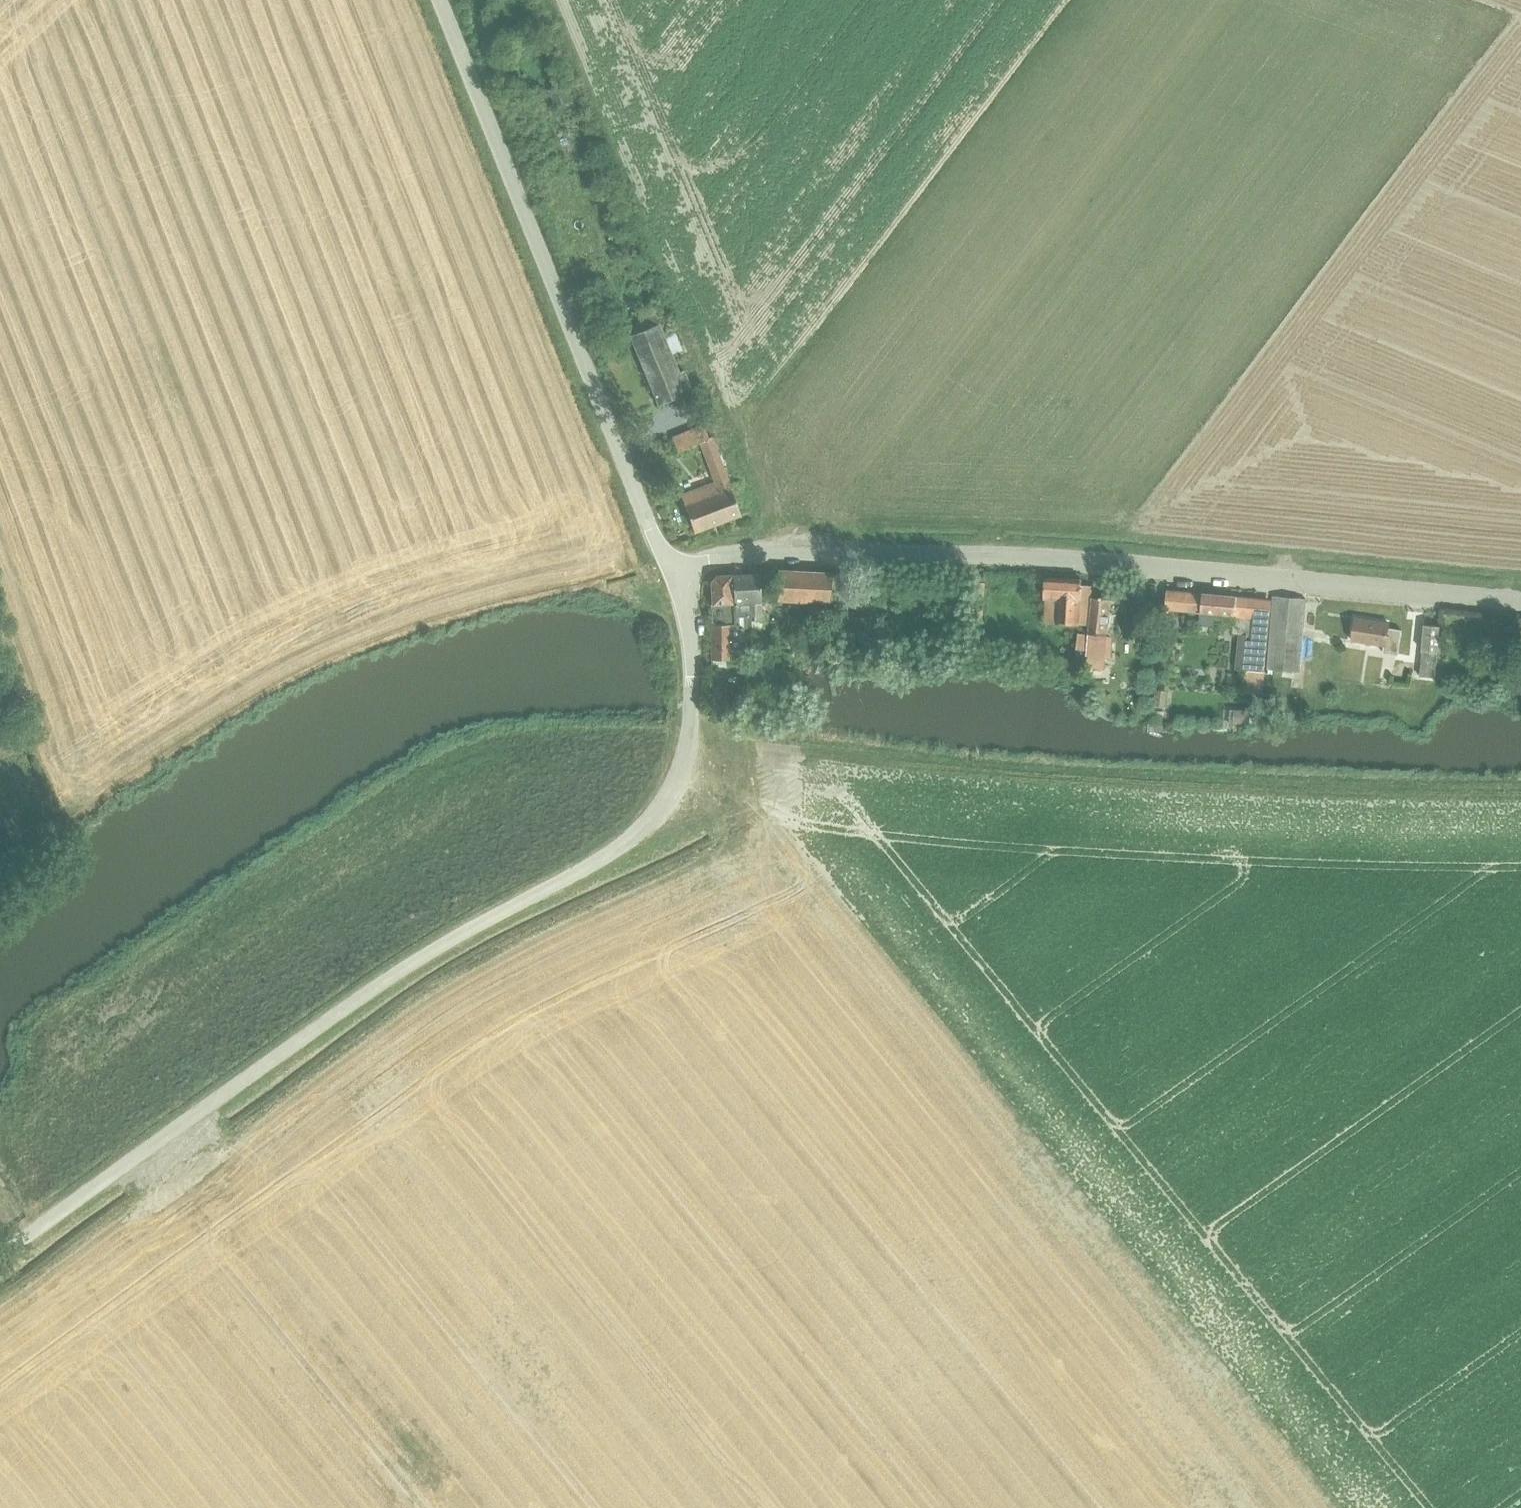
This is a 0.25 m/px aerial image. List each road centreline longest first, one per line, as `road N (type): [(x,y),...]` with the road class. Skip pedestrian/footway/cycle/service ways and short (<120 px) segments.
road 1 (unclassified): [(0,1254),(416,956),(622,841),(680,766),(691,716),(689,622),(672,576)]
road 2 (tertiary): [(672,576),(709,559),(750,553),(958,554),(1520,601)]
road 3 (tertiary): [(672,576),(441,0)]

